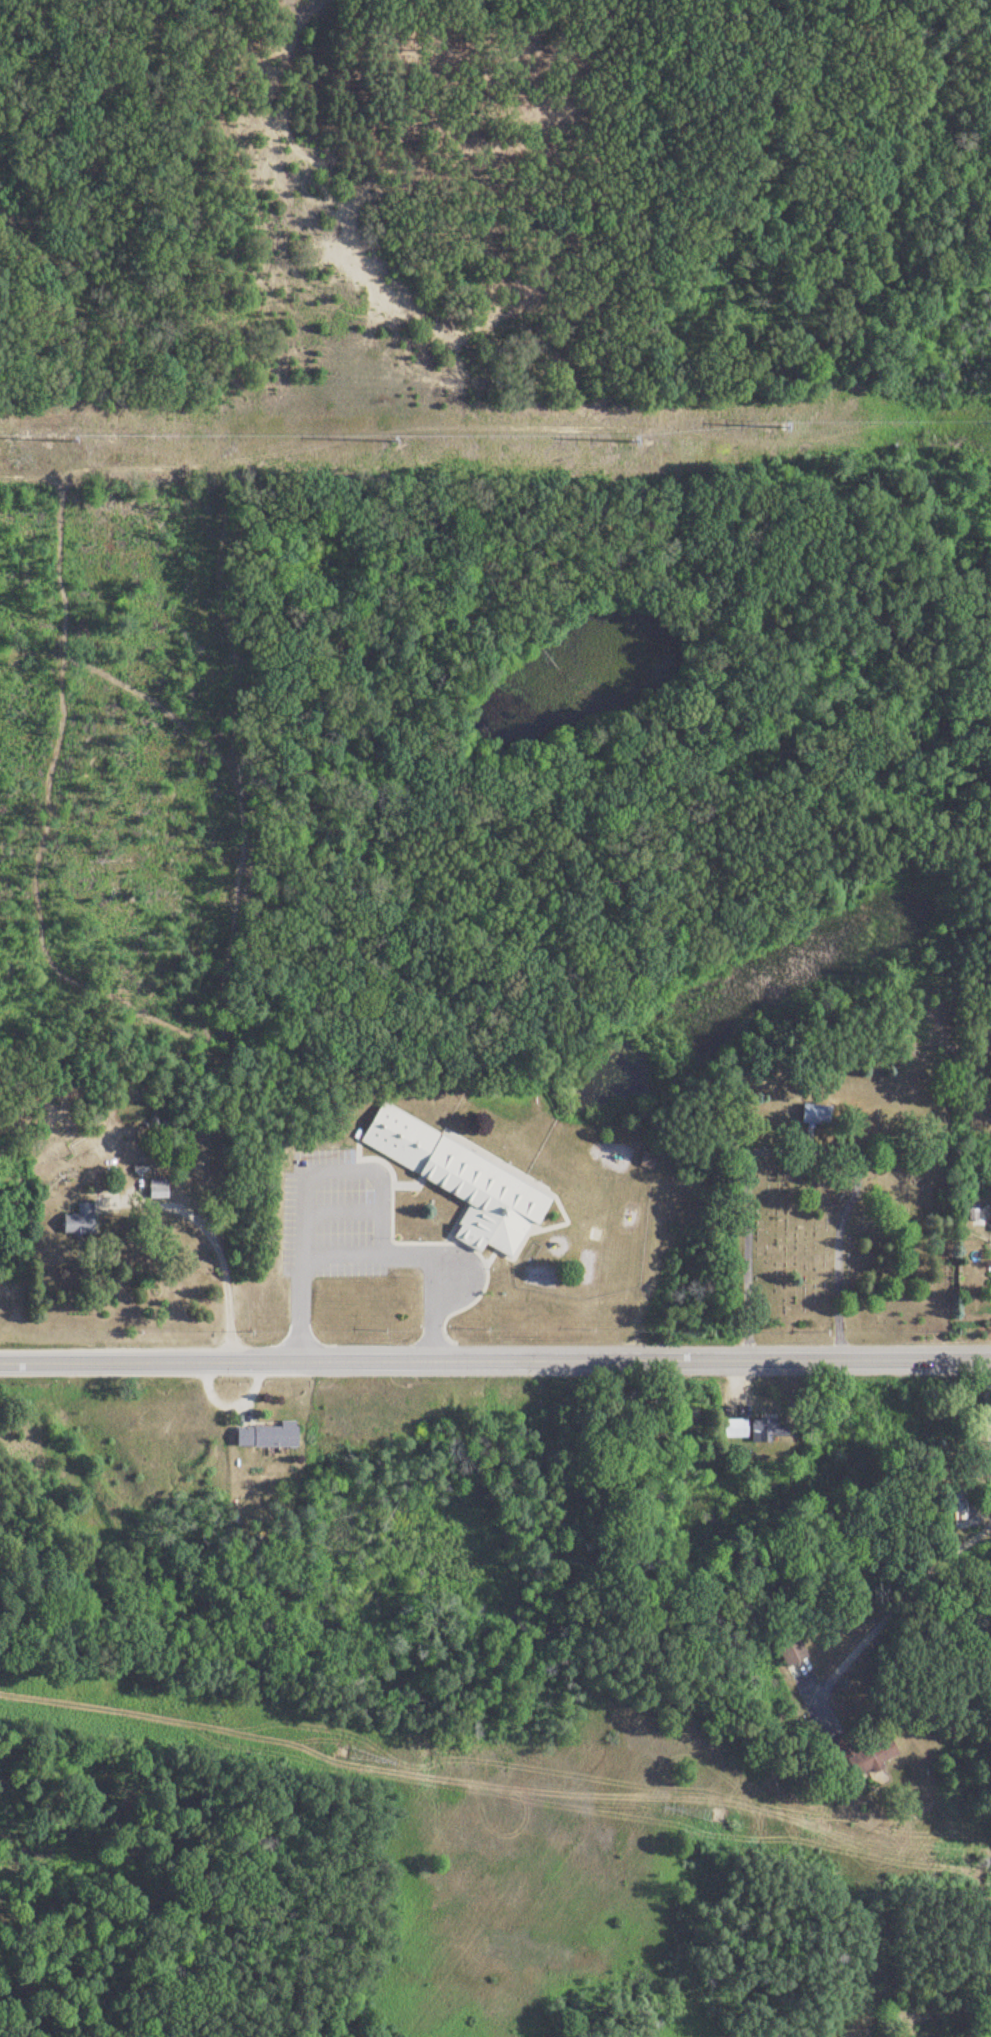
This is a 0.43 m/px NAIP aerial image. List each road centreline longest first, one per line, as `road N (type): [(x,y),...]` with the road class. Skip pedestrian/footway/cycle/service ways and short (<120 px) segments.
road 1 (secondary): [(990,1361),(0,1363)]

